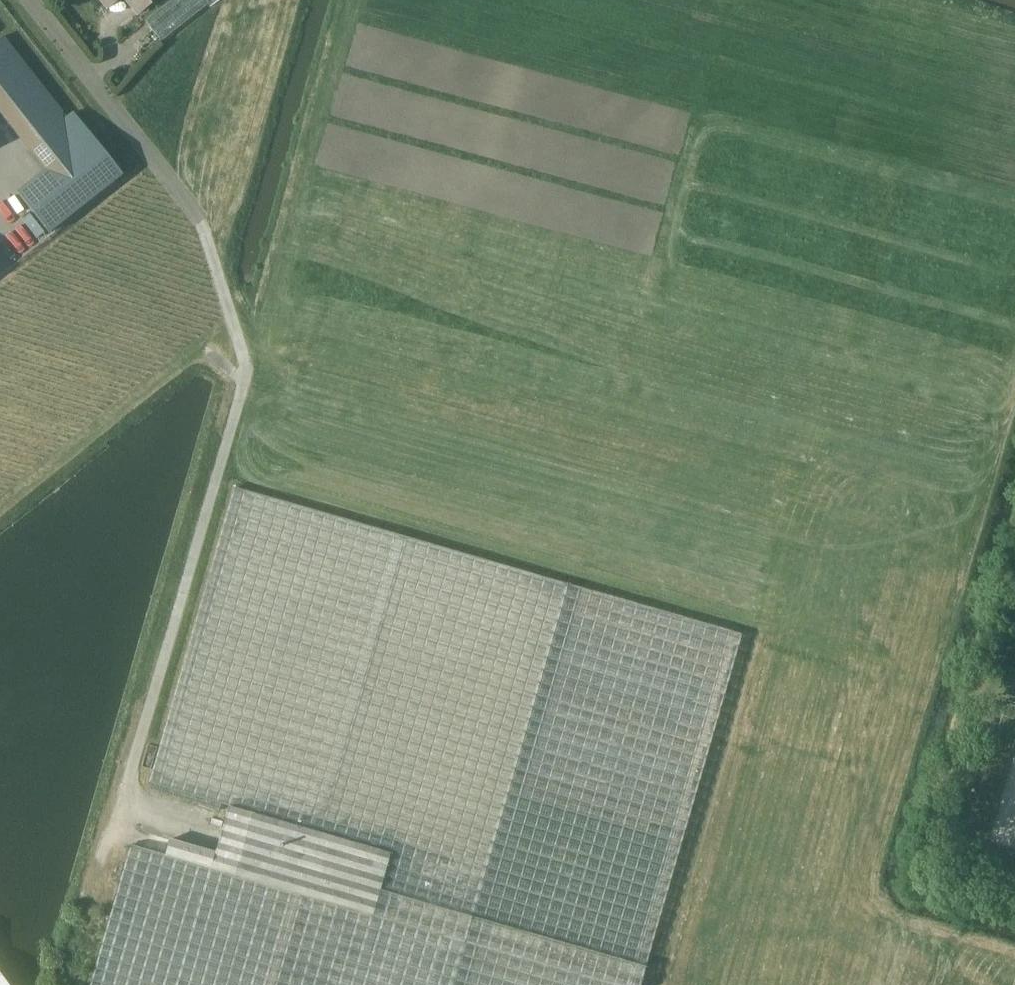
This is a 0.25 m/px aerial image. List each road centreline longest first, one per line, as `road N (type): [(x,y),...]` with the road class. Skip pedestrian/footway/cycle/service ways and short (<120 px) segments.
road 1 (unclassified): [(109,848),(247,371),(195,213),(36,0)]

